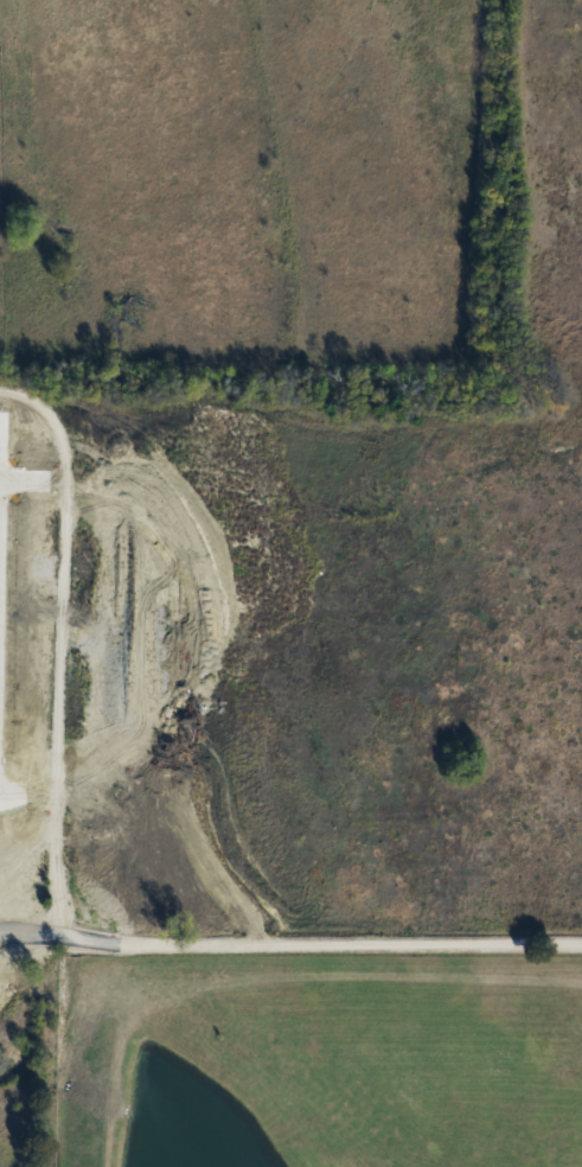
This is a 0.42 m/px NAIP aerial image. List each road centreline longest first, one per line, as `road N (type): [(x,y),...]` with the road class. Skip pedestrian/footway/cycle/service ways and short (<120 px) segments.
road 1 (residential): [(129,949),(581,942)]
road 2 (residential): [(129,949),(132,797),(0,791)]
road 3 (residential): [(129,949),(83,932),(0,932)]
road 4 (residential): [(0,966),(78,964),(129,949)]

